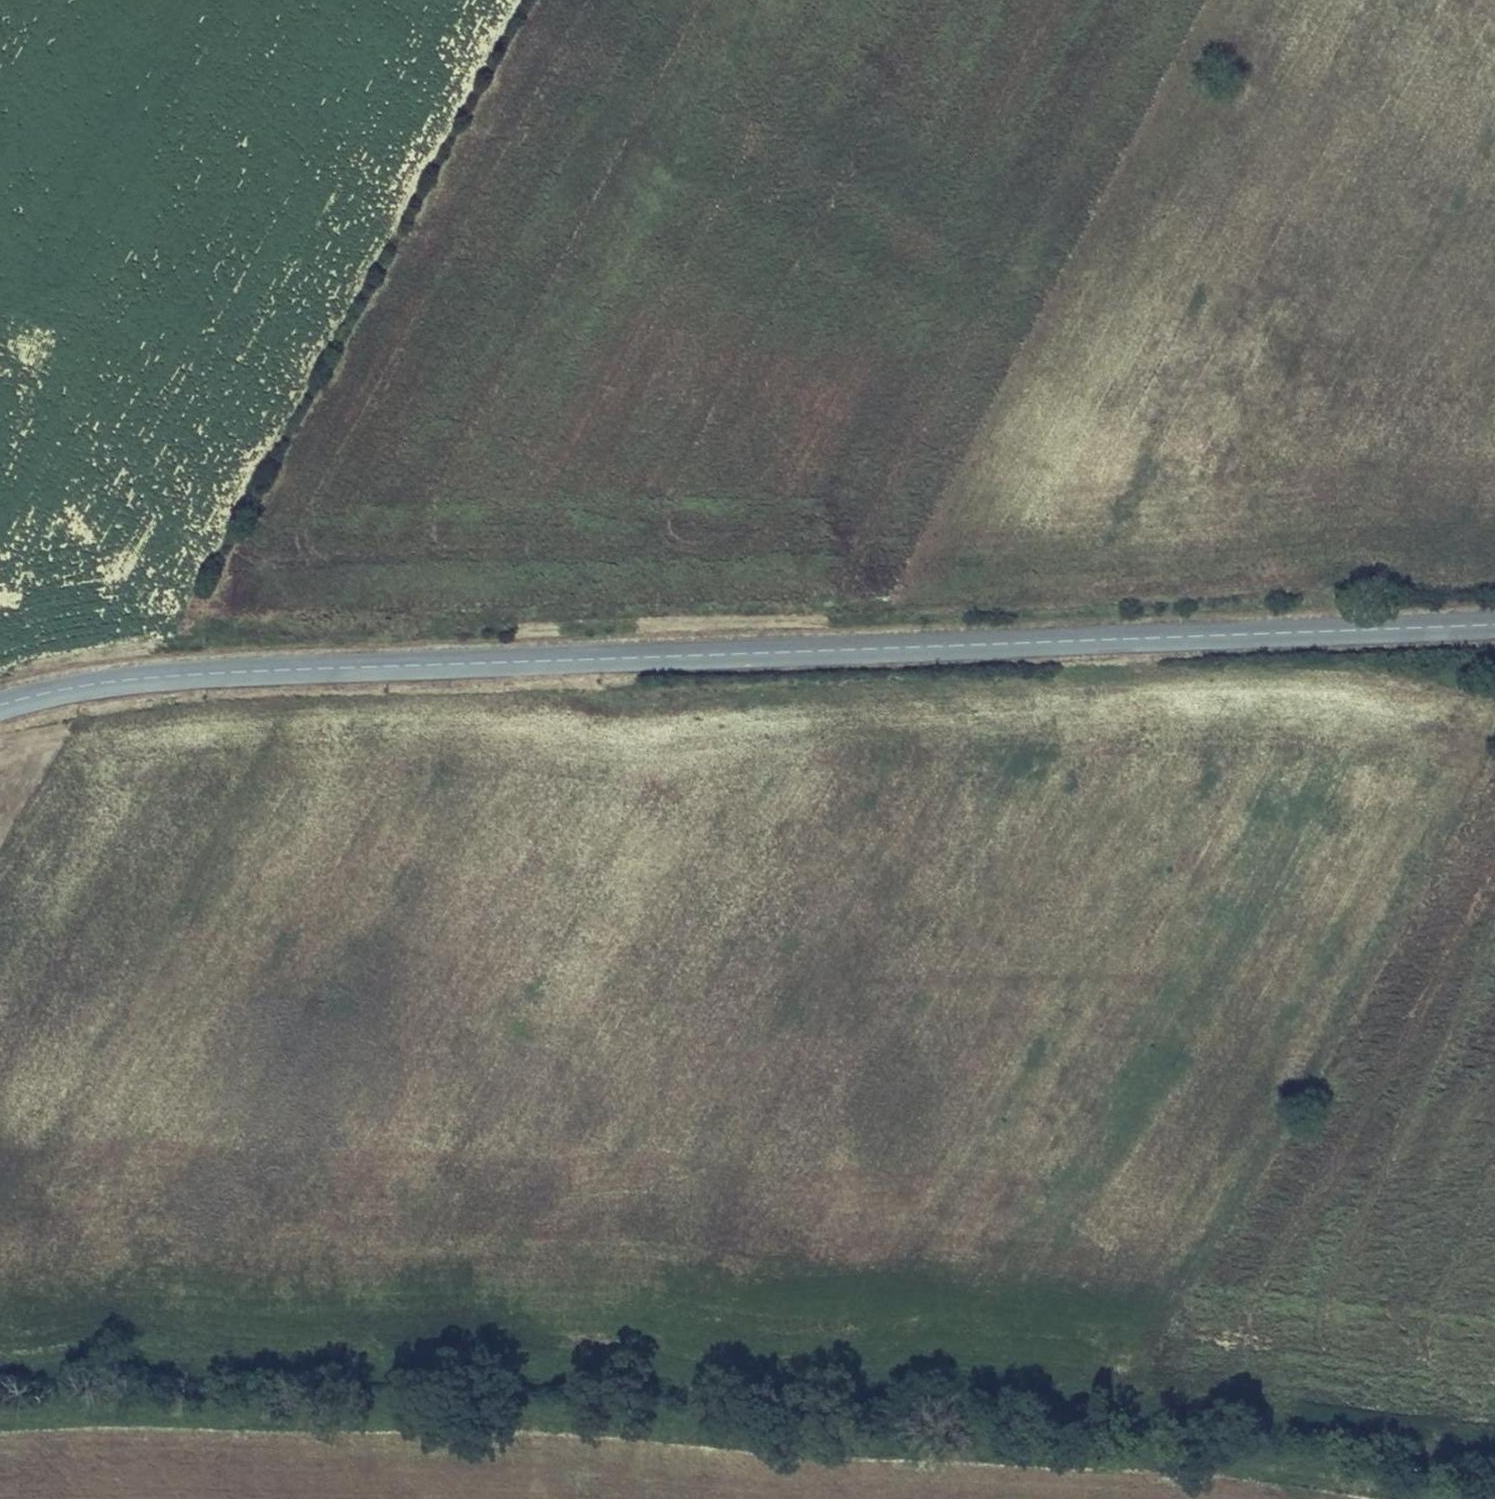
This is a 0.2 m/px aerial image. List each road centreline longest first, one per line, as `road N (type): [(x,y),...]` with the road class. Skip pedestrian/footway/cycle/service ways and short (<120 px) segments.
road 1 (tertiary): [(0,704),(95,684),(245,671),(1494,623)]

